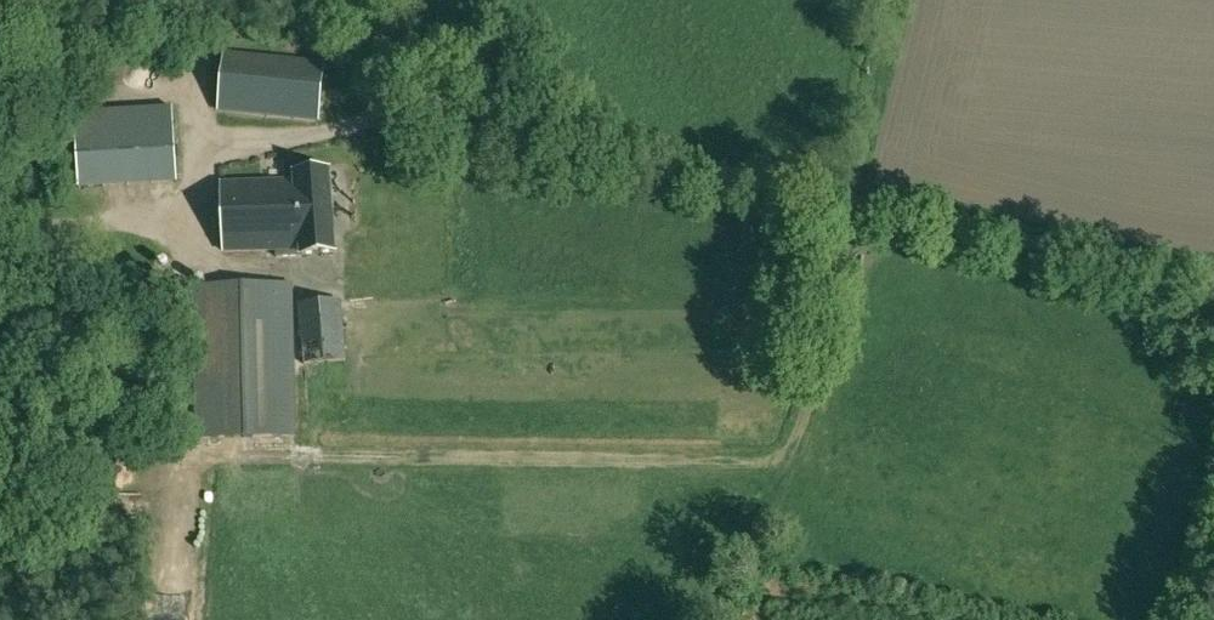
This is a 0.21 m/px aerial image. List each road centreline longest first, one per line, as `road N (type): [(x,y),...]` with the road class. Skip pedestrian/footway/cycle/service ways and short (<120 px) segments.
road 1 (track): [(845,202),(812,368),(780,459),(198,455),(181,477),(175,581)]
road 2 (unclassified): [(367,0),(463,111),(1073,255),(1213,265)]
road 3 (track): [(198,455),(181,447),(184,219)]
road 4 (track): [(202,0),(194,133),(200,173)]

